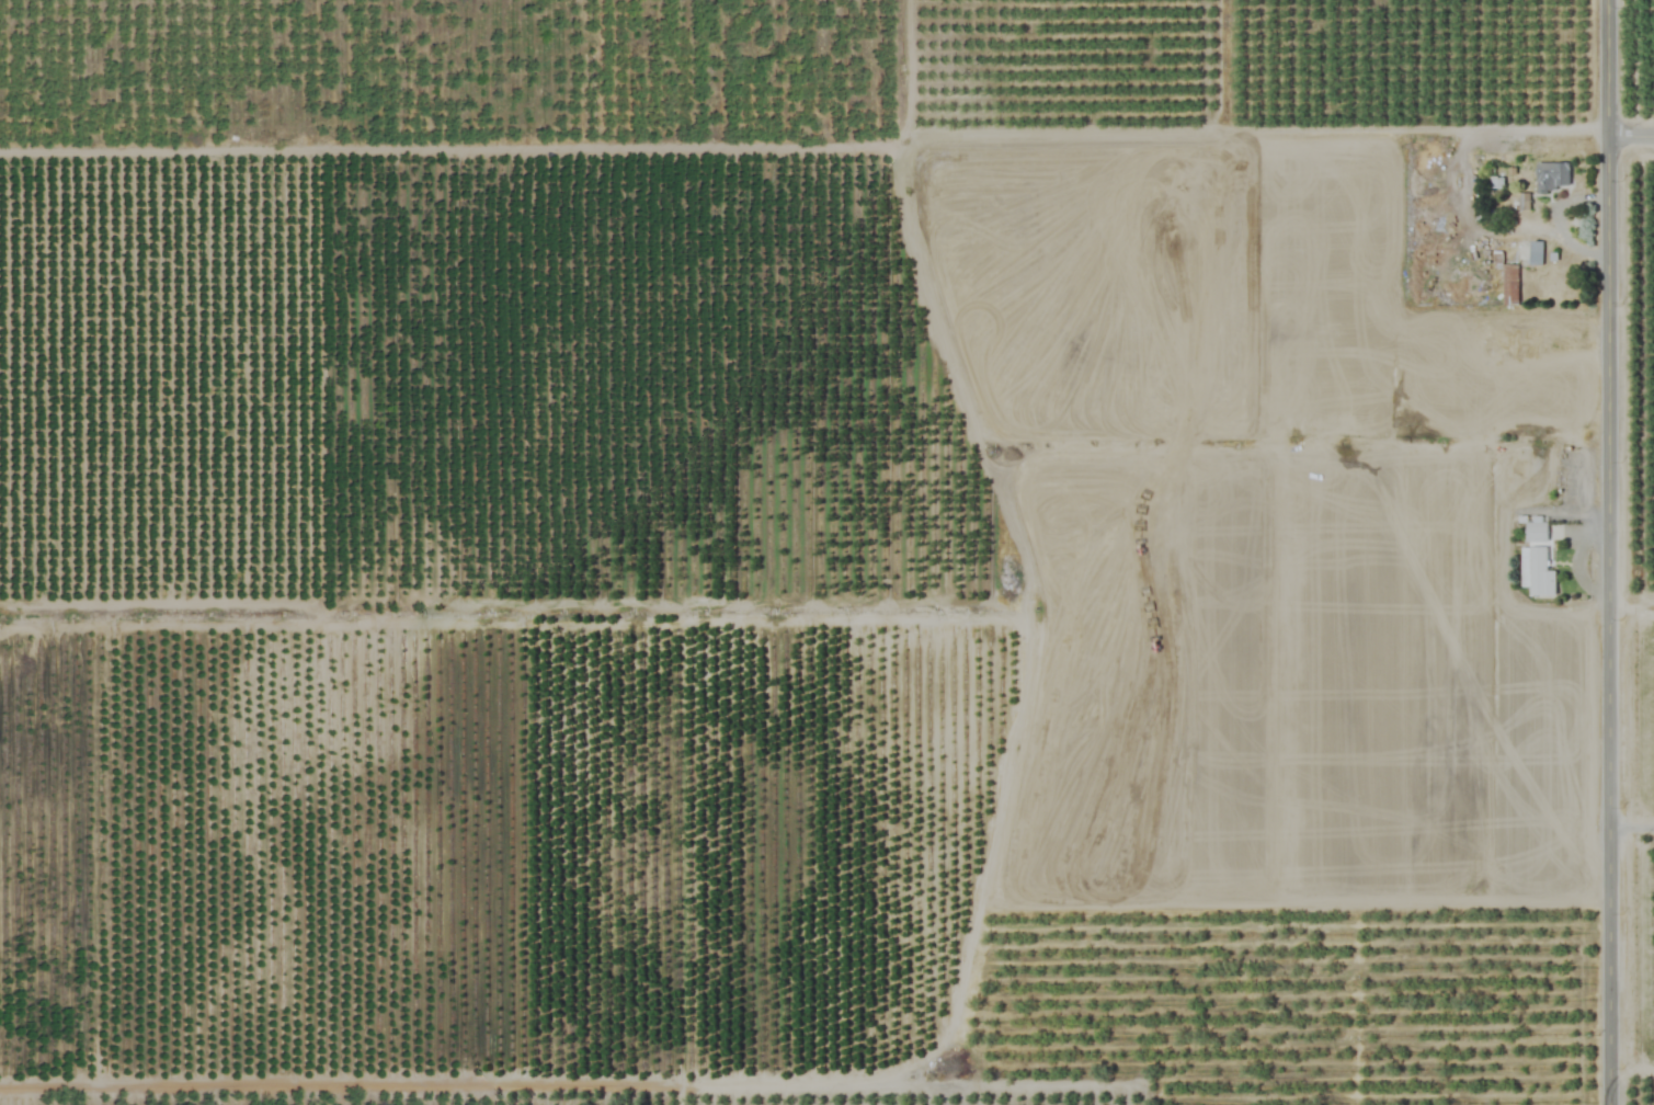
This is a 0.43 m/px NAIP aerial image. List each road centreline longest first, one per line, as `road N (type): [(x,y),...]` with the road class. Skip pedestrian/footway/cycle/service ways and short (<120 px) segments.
road 1 (residential): [(1610,0),(1611,1104)]

